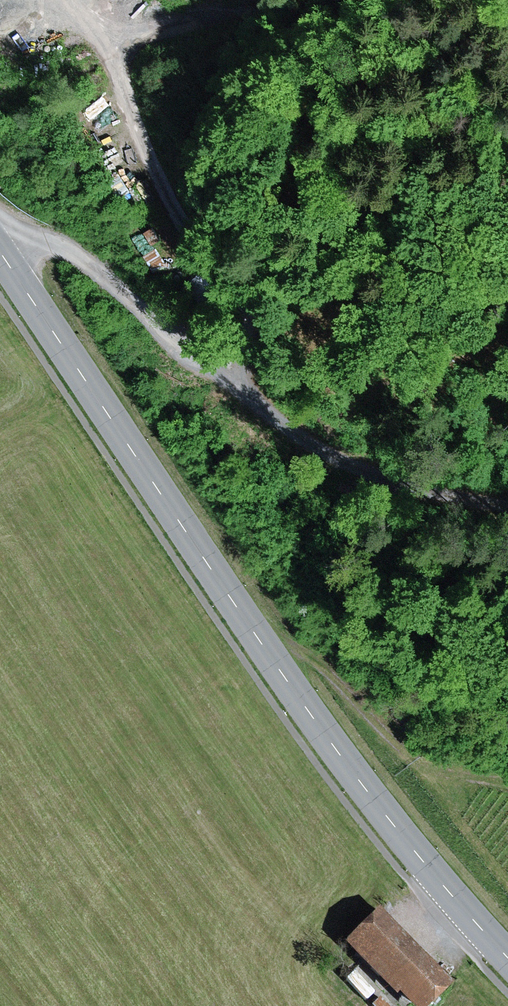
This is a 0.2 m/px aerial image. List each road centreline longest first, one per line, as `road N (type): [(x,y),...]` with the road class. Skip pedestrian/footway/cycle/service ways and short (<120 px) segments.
road 1 (primary): [(507,956),(333,745),(0,250)]
road 2 (track): [(0,225),(64,245),(264,404),(365,472),(507,507)]
road 3 (track): [(224,368),(247,336),(240,302),(150,163),(98,20),(81,0)]
road 4 (track): [(285,675),(306,658),(419,764),(465,776)]

